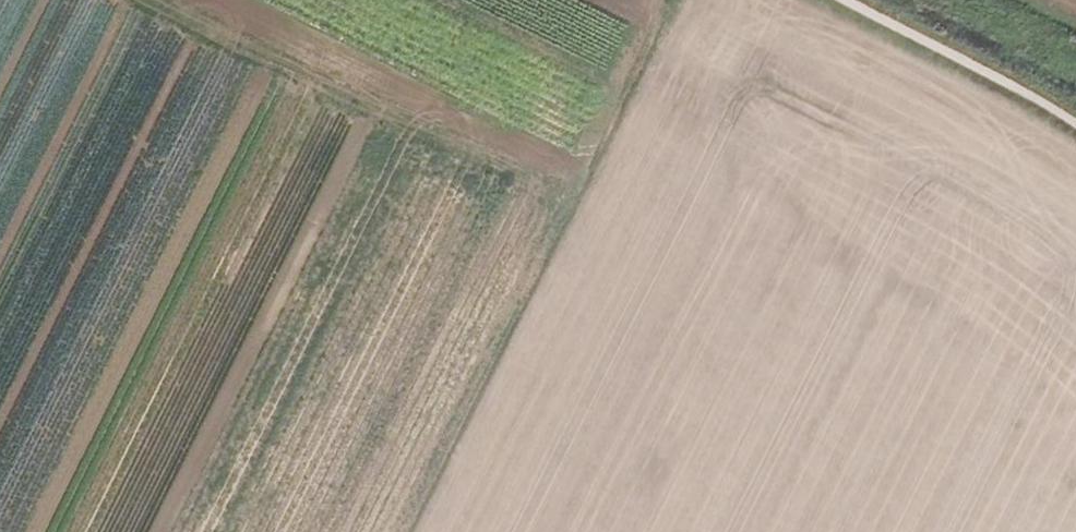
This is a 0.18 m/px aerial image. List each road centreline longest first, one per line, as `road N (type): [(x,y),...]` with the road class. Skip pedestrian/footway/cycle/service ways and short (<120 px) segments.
road 1 (track): [(1075,123),(847,0)]

